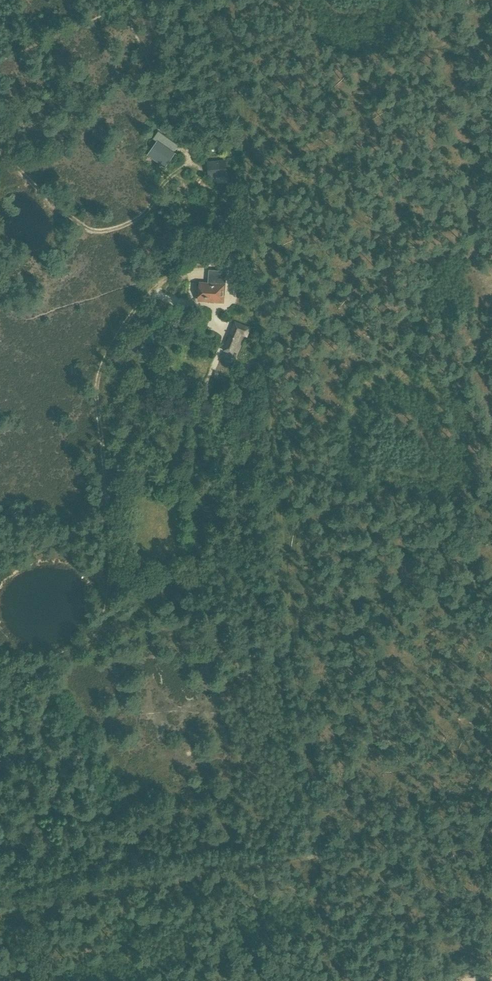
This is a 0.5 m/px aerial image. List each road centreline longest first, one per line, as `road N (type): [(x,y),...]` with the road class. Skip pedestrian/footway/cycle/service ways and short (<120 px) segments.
road 1 (track): [(0,672),(83,644),(105,615),(112,549),(99,368),(157,276)]
road 2 (track): [(0,151),(88,229),(139,218),(181,169)]

